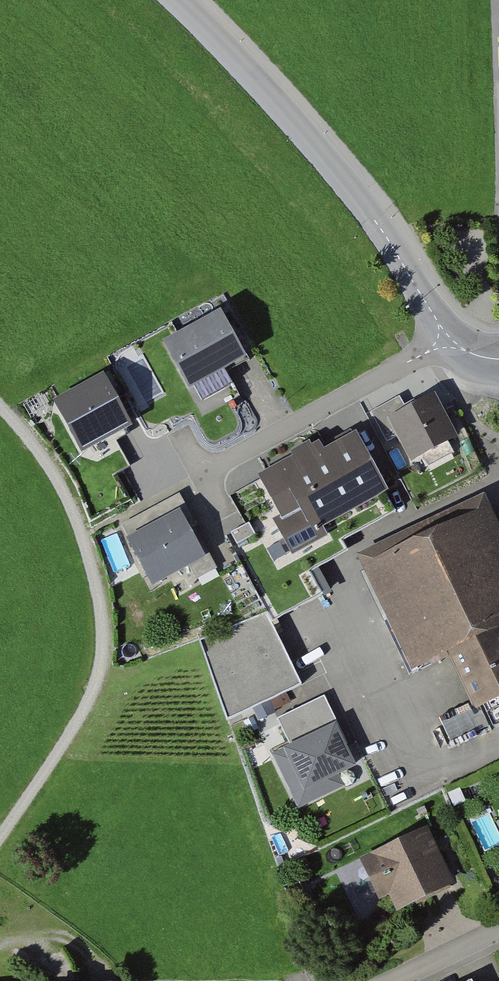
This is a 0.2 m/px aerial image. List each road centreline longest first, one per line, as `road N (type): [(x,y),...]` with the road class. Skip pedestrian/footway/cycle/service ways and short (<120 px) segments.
road 1 (tertiary): [(448,339),(374,216),(291,114),(179,0)]
road 2 (residential): [(448,339),(204,472)]

